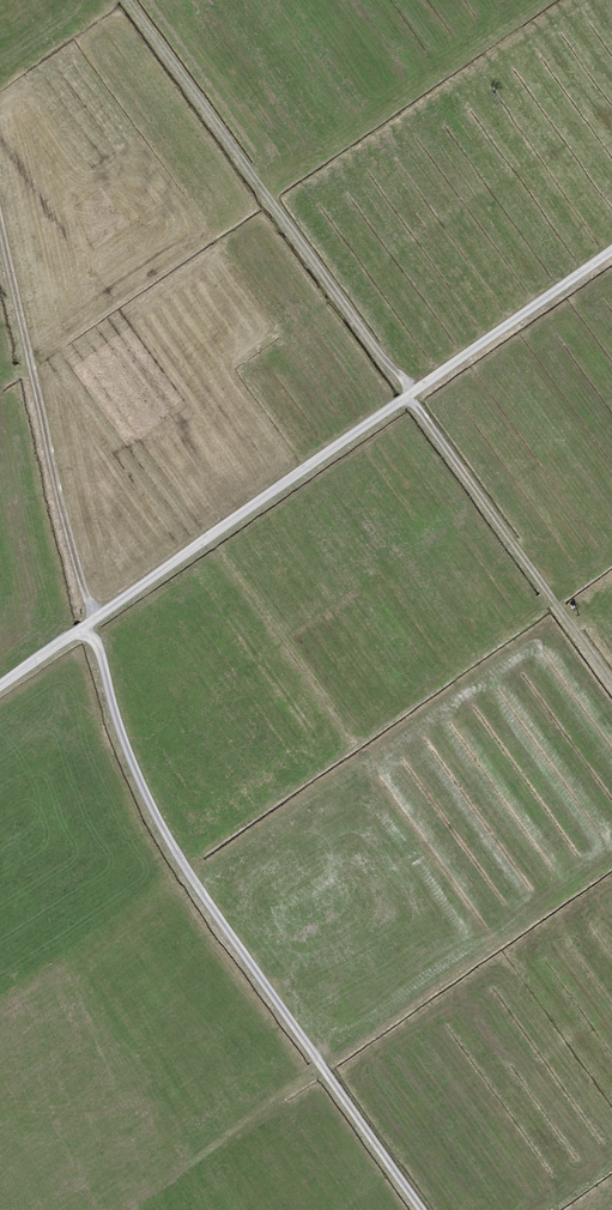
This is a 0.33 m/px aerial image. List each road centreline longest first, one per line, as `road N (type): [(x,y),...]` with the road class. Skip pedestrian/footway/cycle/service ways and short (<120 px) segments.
road 1 (track): [(421,1209),(187,872),(133,764),(97,642),(82,631)]
road 2 (track): [(409,398),(0,688)]
road 3 (track): [(129,0),(414,395)]
road 4 (track): [(0,220),(95,622)]
road 5 (track): [(409,398),(611,682)]
road 6 (track): [(611,254),(409,398)]

